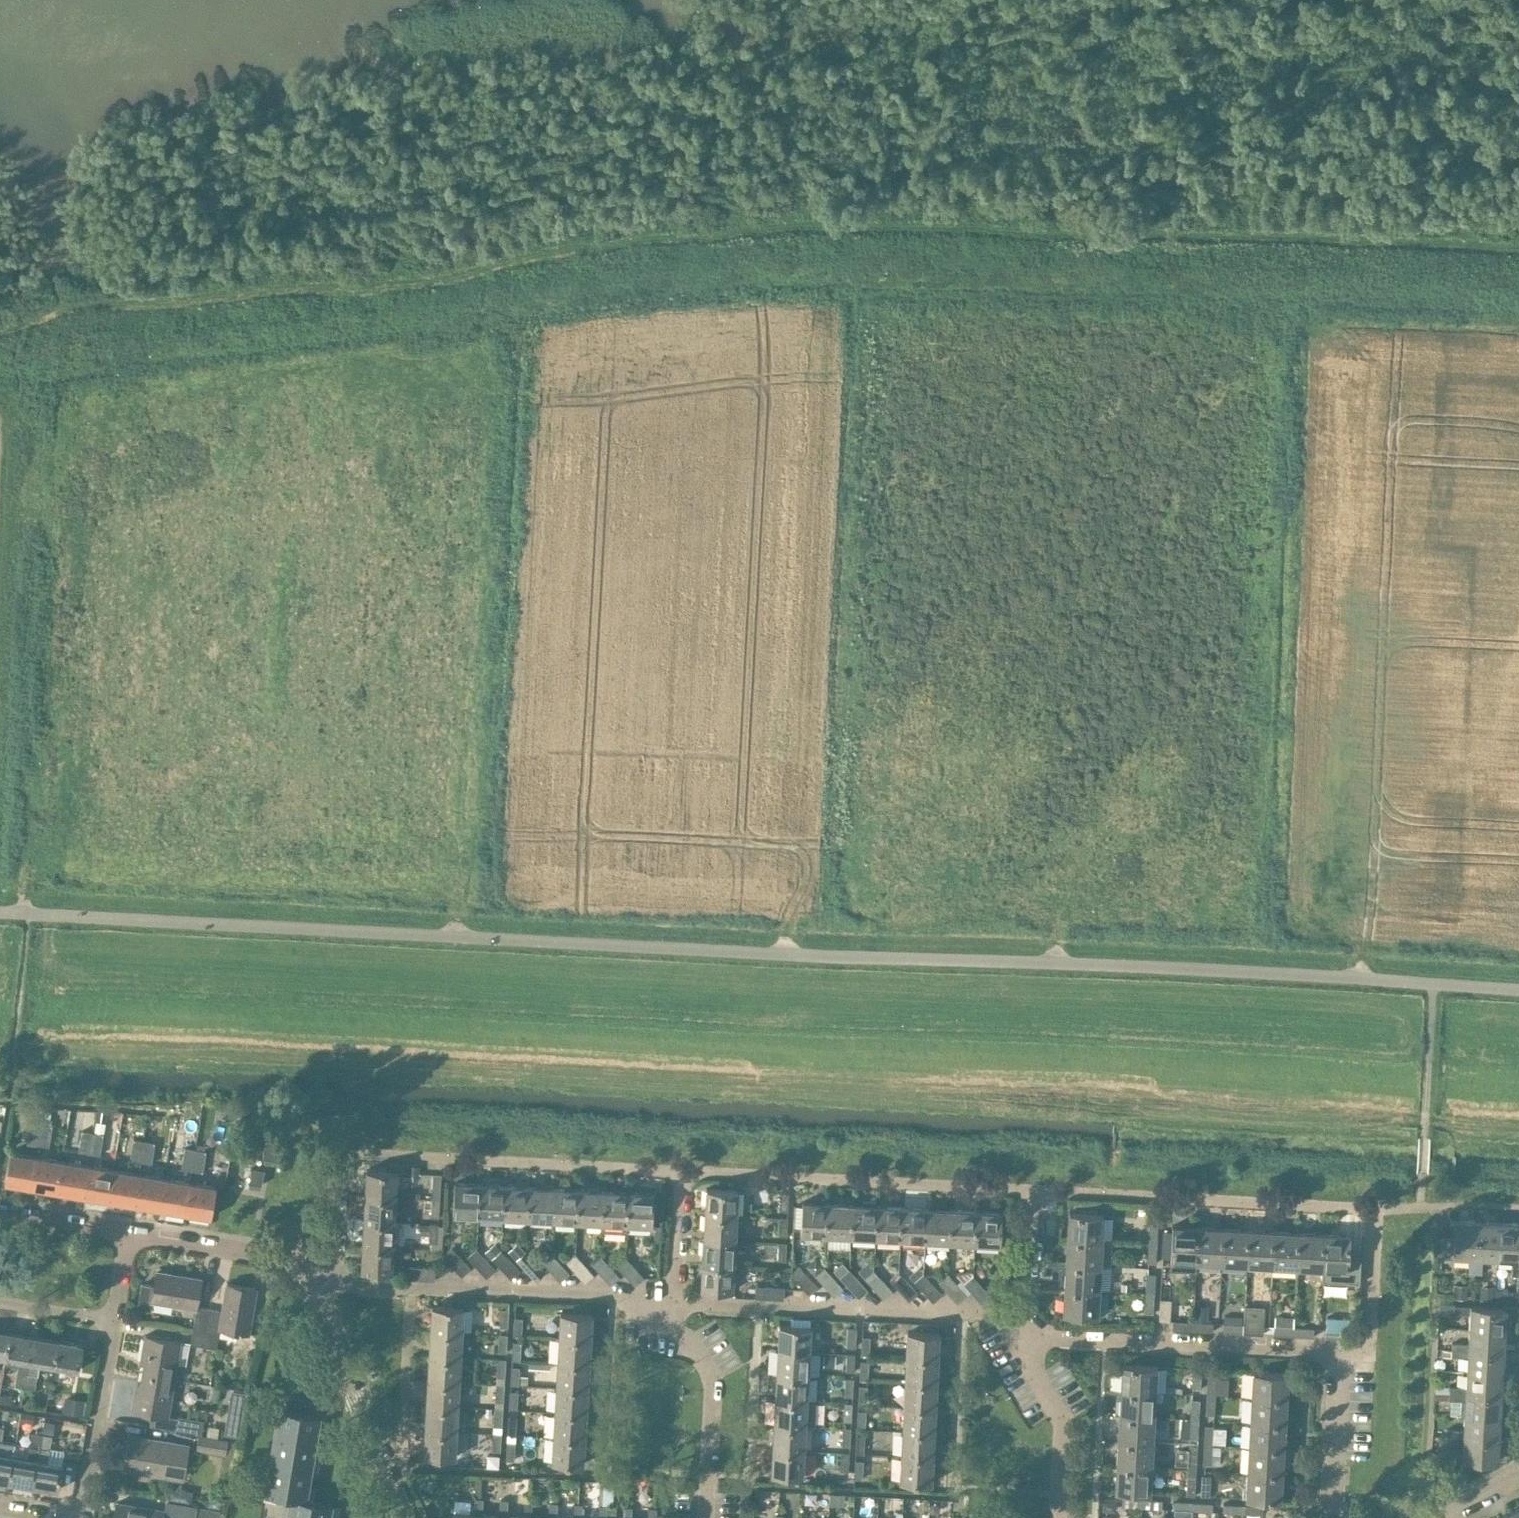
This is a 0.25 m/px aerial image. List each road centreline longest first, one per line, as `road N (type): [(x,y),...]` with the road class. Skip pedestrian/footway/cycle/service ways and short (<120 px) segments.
road 1 (residential): [(1024,1188),(1375,1207),(1368,1341),(1341,1348)]
road 2 (residential): [(323,1279),(336,1253),(343,1153),(681,1170)]
road 3 (residential): [(675,1298),(323,1279)]
road 4 (residential): [(1019,1313),(675,1298)]
road 5 (residential): [(681,1170),(1024,1188)]
road 6 (residential): [(1341,1348),(1019,1332)]
road 7 (residential): [(407,1517),(320,1311),(323,1279)]
road 8 (residential): [(705,1517),(711,1385),(675,1328),(675,1298)]
road 9 (residential): [(68,1517),(80,1501),(113,1320)]
road 10 (residential): [(129,1233),(277,1256),(323,1279)]
road 11 (residential): [(1057,1517),(1061,1429),(1019,1332)]
road 12 (residential): [(1341,1517),(1335,1496),(1341,1348)]
road 13 (residential): [(0,1212),(129,1233)]
road 14 (residential): [(675,1298),(681,1170)]
road 15 (residential): [(1019,1313),(1024,1188)]

